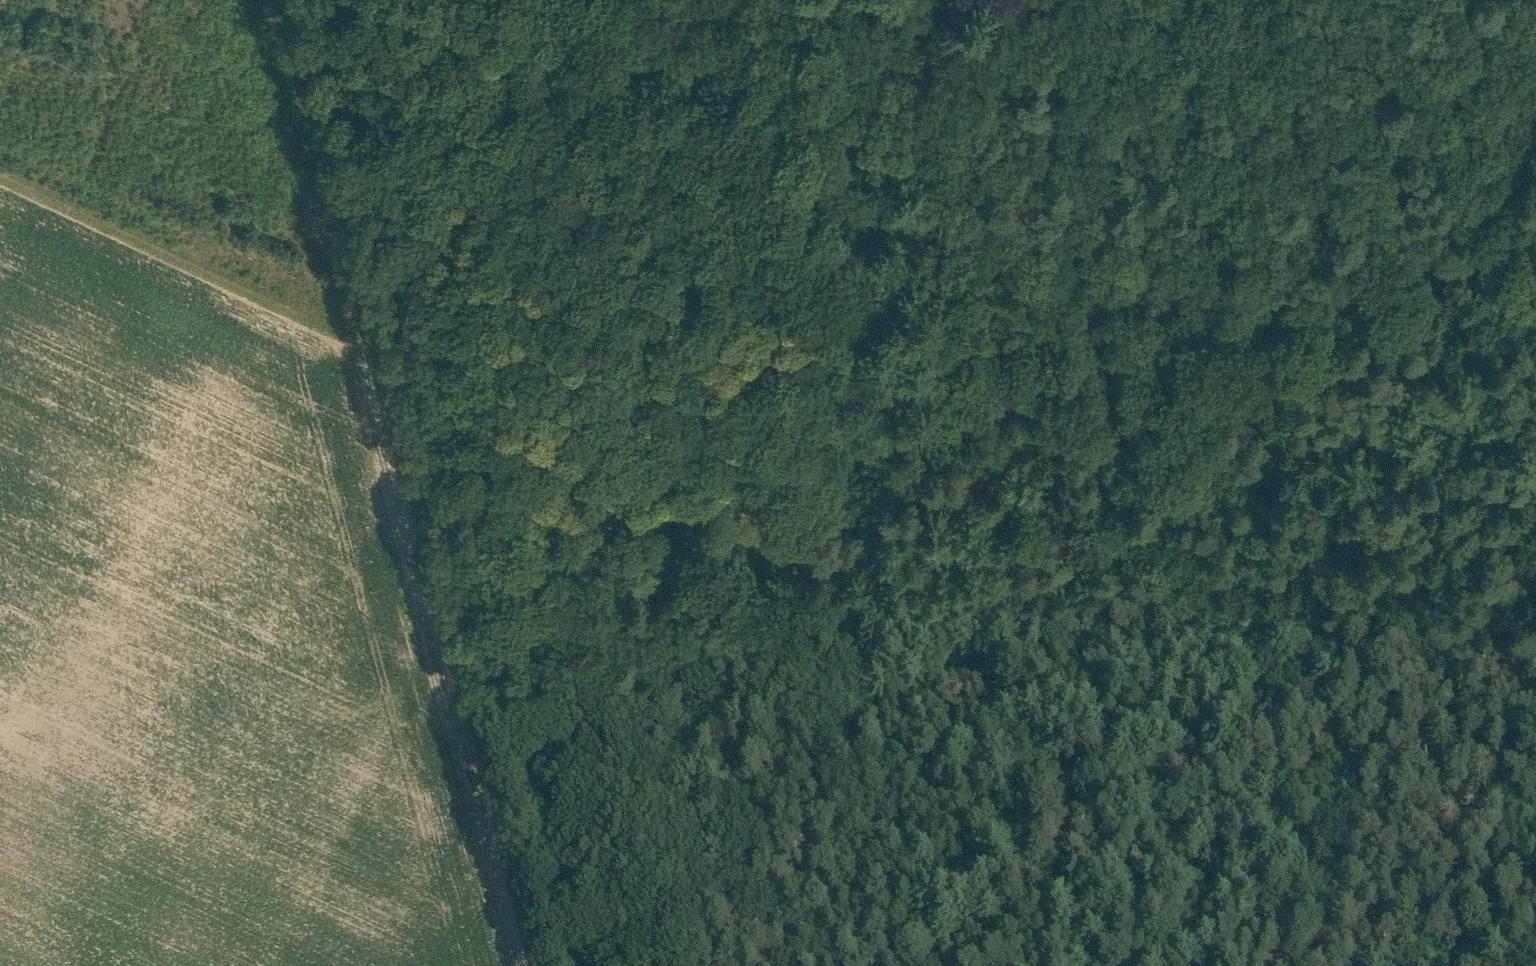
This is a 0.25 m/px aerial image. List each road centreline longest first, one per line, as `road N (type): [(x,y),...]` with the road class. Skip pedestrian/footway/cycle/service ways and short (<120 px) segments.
road 1 (track): [(511,557),(1420,271),(1511,244),(1535,245)]
road 2 (track): [(468,569),(316,0)]
road 3 (track): [(572,965),(468,569)]

